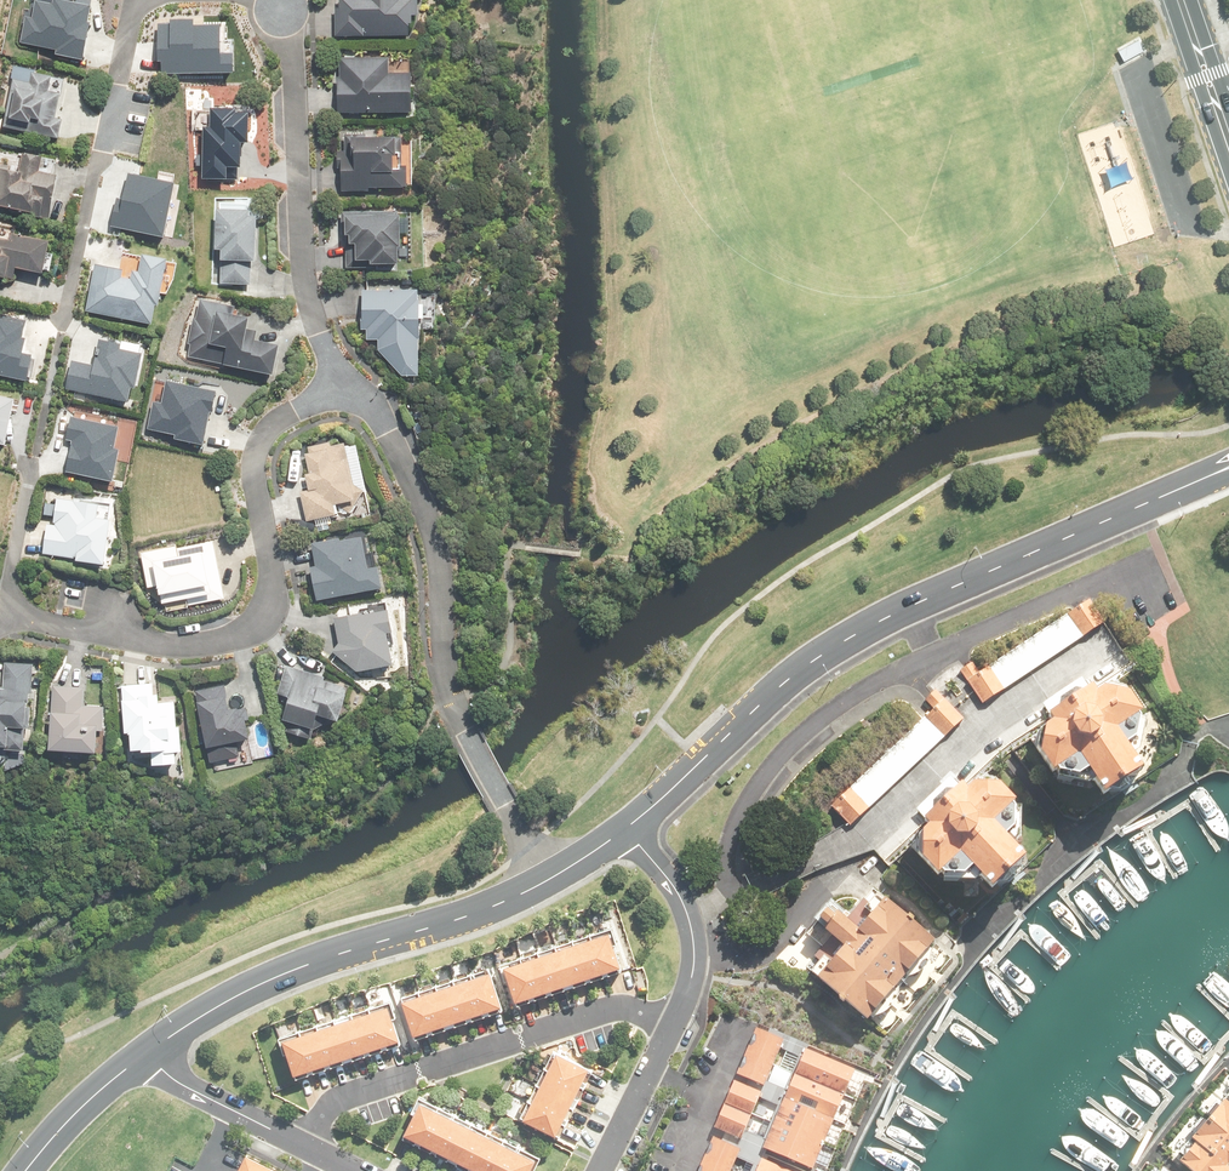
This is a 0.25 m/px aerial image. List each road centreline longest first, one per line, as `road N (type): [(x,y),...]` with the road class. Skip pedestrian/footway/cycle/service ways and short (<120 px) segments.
road 1 (unclassified): [(1200,479),(851,637),(768,697),(625,830)]
road 2 (residential): [(5,614),(167,646),(243,636),(272,605),(255,454),(278,420),(343,384)]
road 3 (residential): [(547,880),(451,701),(430,522),(378,419),(343,384)]
road 4 (residential): [(687,913),(881,823),(988,718),(1089,645)]
road 5 (unclassified): [(547,880),(459,919),(281,975),(145,1054)]
road 6 (residential): [(306,1147),(331,1103),(621,1010),(668,1028)]
road 7 (residential): [(343,384),(314,318),(295,243),(281,10)]
road 8 (residential): [(136,0),(61,324)]
road 9 (residential): [(306,1147),(187,1088),(145,1054)]
road 10 (unclassified): [(145,1054),(26,1170)]
road 11 (residential): [(668,1028),(601,1170)]
road 12 (secondary): [(1228,140),(1182,0)]
road 13 (residential): [(5,614),(32,472)]
road 14 (residential): [(687,913),(692,976),(668,1028)]

